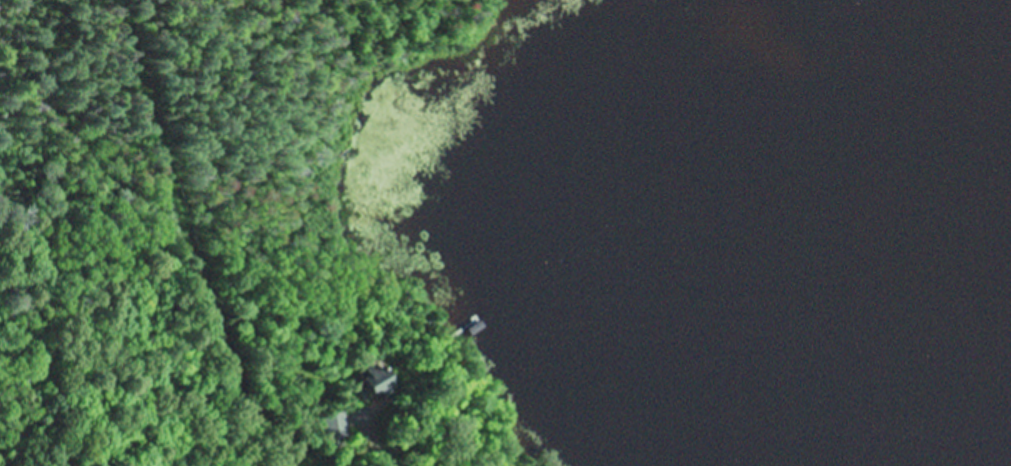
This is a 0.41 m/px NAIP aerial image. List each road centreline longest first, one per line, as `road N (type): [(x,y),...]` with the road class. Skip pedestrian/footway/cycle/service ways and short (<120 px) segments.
road 1 (residential): [(340,465),(241,395),(224,363),(130,0)]

